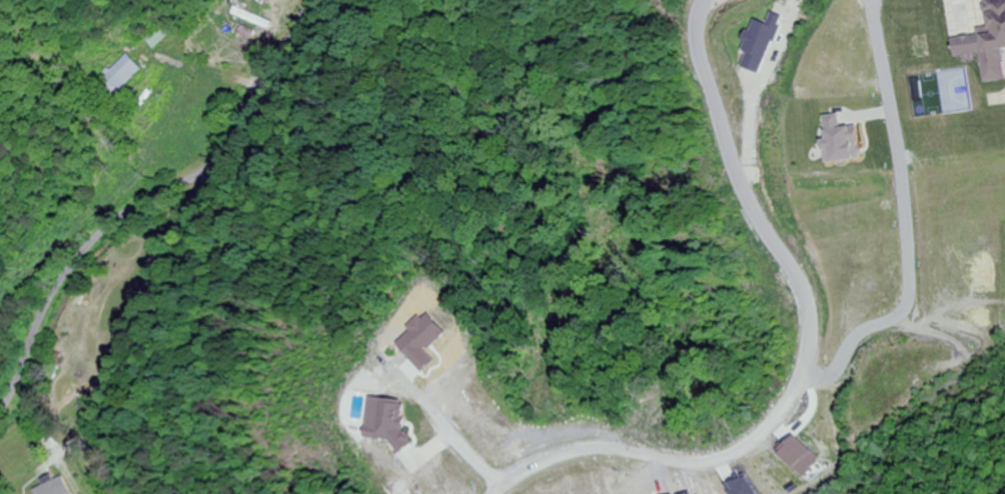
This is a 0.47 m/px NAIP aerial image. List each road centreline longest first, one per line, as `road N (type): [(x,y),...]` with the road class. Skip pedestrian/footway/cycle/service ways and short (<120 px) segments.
road 1 (residential): [(707,0),(699,53),(738,184),(798,291),(813,355),(795,419),(766,463),(626,493)]
road 2 (residential): [(0,412),(64,272),(123,206),(212,165),(310,0)]

